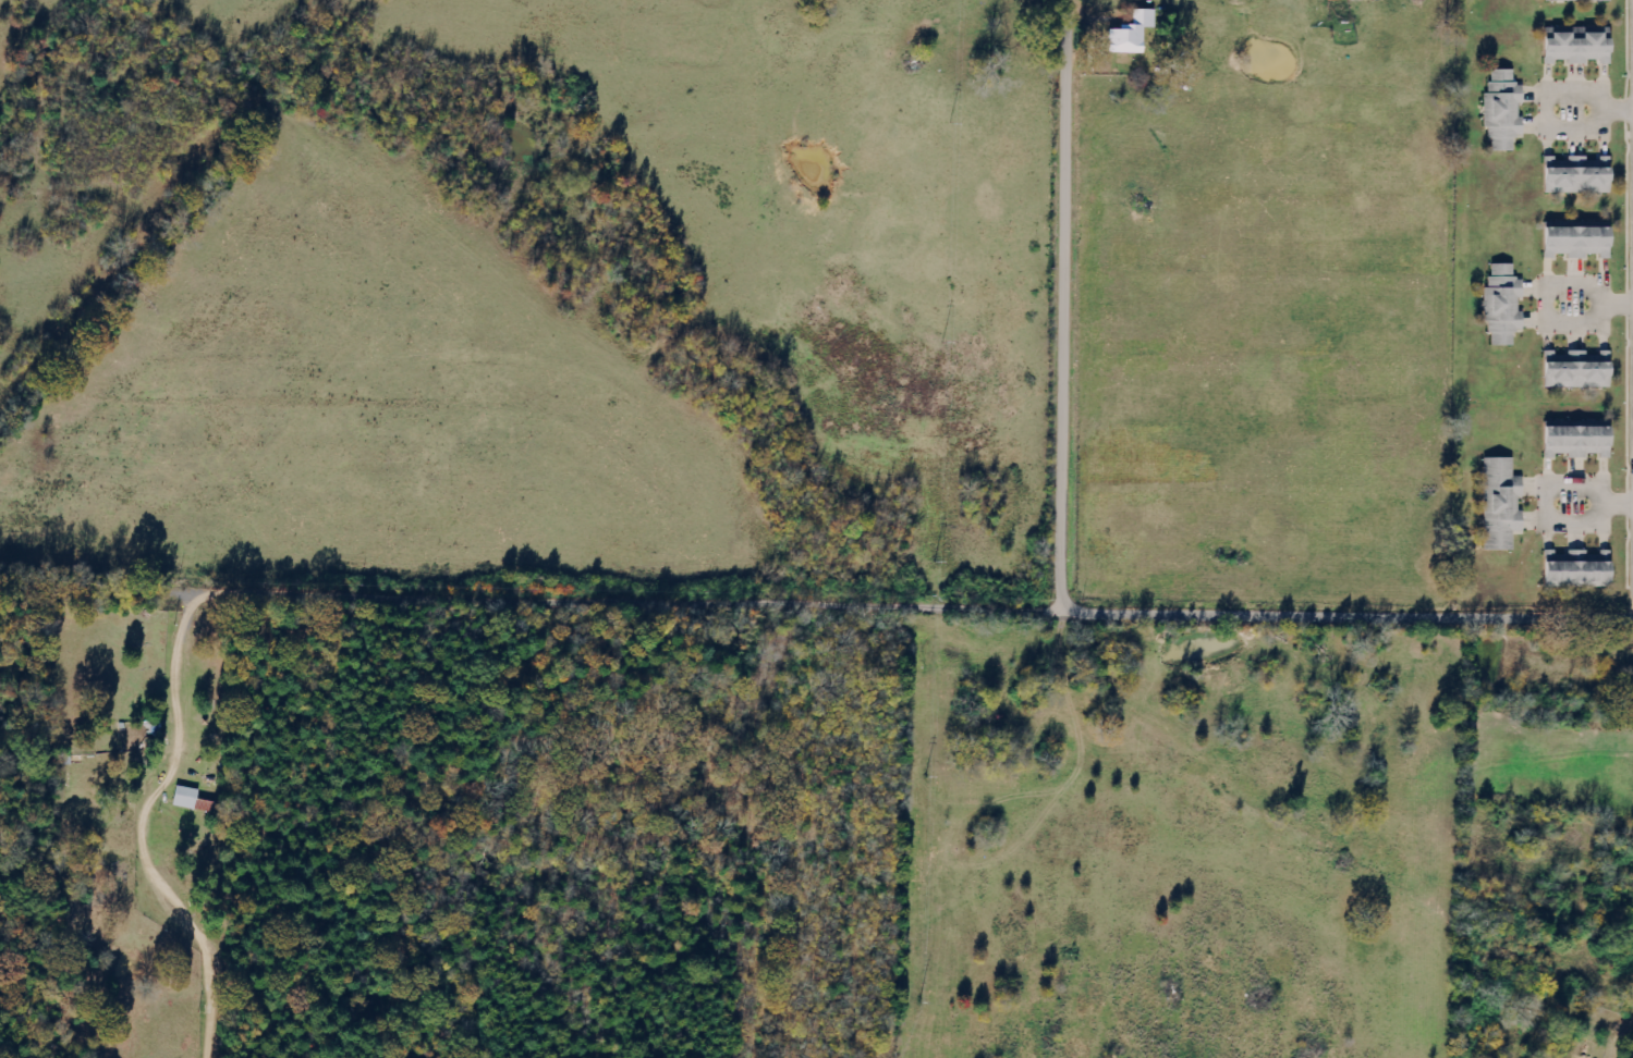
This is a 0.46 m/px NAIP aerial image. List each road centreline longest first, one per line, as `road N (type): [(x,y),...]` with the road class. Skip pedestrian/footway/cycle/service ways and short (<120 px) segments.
road 1 (residential): [(1632,613),(1320,614),(787,592)]
road 2 (residential): [(1062,604),(1066,0)]
road 3 (residential): [(1600,308),(1573,323),(1547,323),(1540,295),(1551,280),(1582,281),(1600,308)]
road 4 (residential): [(1604,114),(1587,94),(1551,94),(1545,102),(1551,131),(1587,131),(1604,114)]
road 5 (residential): [(1600,506),(1589,491),(1556,490),(1549,519),(1589,525),(1600,506)]

